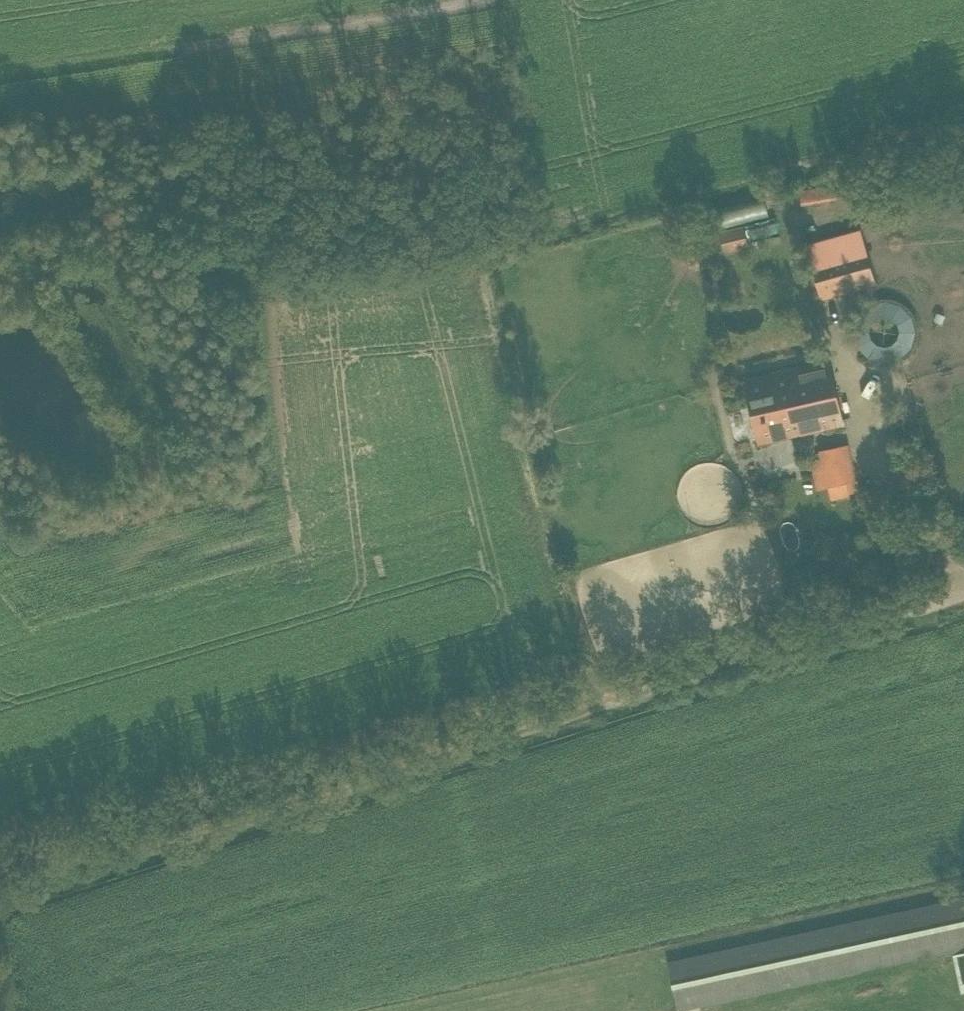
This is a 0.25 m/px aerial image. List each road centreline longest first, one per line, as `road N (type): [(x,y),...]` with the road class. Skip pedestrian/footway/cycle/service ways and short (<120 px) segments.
road 1 (track): [(0,855),(68,834),(135,854),(922,611)]

